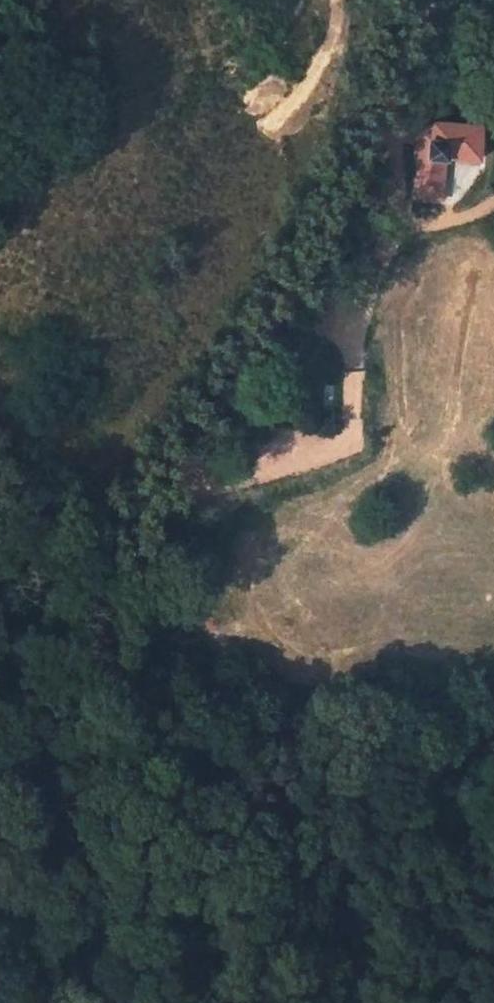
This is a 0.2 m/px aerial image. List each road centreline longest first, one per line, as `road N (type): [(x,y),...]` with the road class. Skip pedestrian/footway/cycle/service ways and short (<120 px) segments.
road 1 (track): [(420,0),(417,40),(380,135),(323,244),(87,627),(0,711)]

